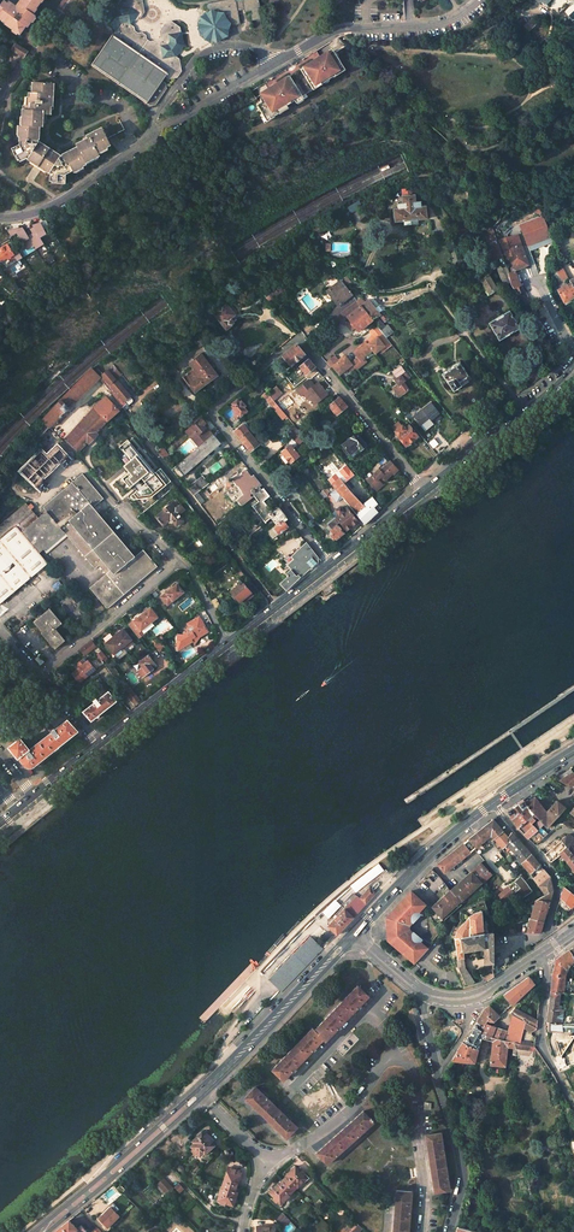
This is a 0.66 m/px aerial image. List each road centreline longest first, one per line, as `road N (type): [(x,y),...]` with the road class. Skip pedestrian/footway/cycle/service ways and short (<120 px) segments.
road 1 (trunk): [(573,1056),(372,1017),(189,995),(0,997)]
road 2 (trunk): [(0,1029),(274,1051),(573,1101)]
road 3 (unclassified): [(298,338),(207,411),(330,564)]
road 4 (primary): [(355,933),(200,1093)]
road 5 (unclassified): [(276,62),(338,30),(437,23),(479,0)]
road 6 (unclassified): [(298,338),(423,492)]
road 7 (residential): [(494,803),(556,885),(547,932),(506,947)]
road 8 (primary): [(494,803),(355,933)]
road 9 (unclassified): [(179,559),(42,676)]
road 10 (residential): [(276,62),(240,46),(200,55),(155,114),(150,136)]
road 11 (residential): [(0,218),(61,202),(150,136)]
road 12 (residential): [(549,948),(541,1042),(573,1108)]
road 13 (primary): [(423,492),(554,391)]
road 14 (primary): [(99,744),(226,645)]
road 15 (residential): [(451,1231),(464,1169),(435,1076)]
road 16 (track): [(495,1082),(522,1127),(550,1231)]
road 17 (track): [(529,1231),(487,1168),(492,1084)]
road 18 (residential): [(150,136),(276,62)]
road 19 (tertiary): [(549,948),(484,994),(427,994)]
road 20 (primary): [(226,645),(330,564)]
road 21 (primary): [(111,1178),(200,1093)]
road 22 (primary): [(200,1093),(105,1171)]

